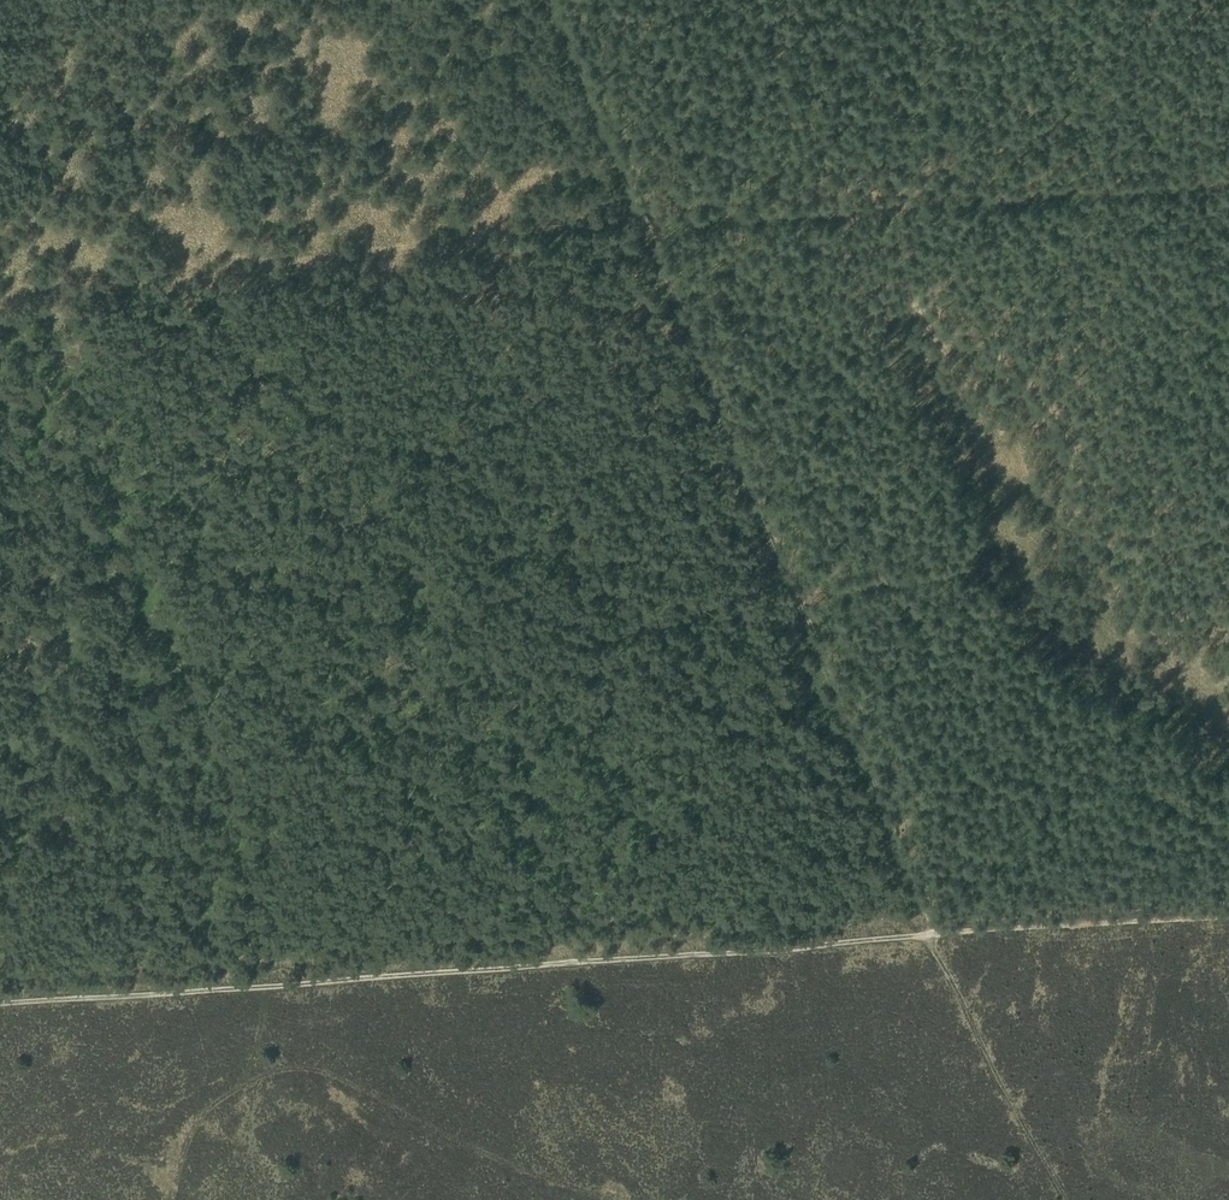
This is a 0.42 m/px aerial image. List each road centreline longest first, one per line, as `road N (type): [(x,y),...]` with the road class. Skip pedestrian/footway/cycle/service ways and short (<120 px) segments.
road 1 (track): [(932,932),(766,951),(0,1003)]
road 2 (track): [(1228,916),(932,932)]

